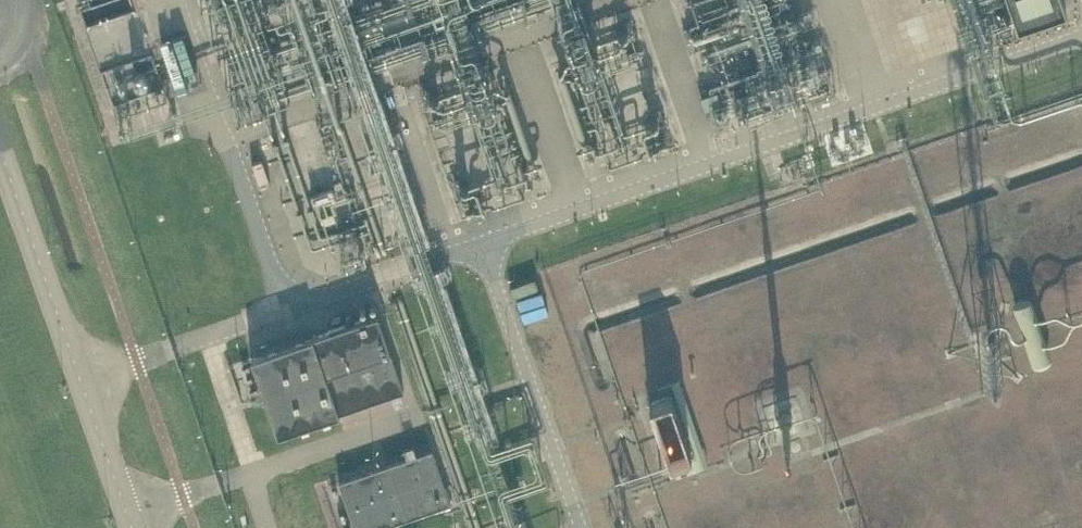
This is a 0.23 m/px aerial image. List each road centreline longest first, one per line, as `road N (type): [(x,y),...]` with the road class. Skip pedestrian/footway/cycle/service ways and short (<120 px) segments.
road 1 (unclassified): [(135,527),(0,143)]

